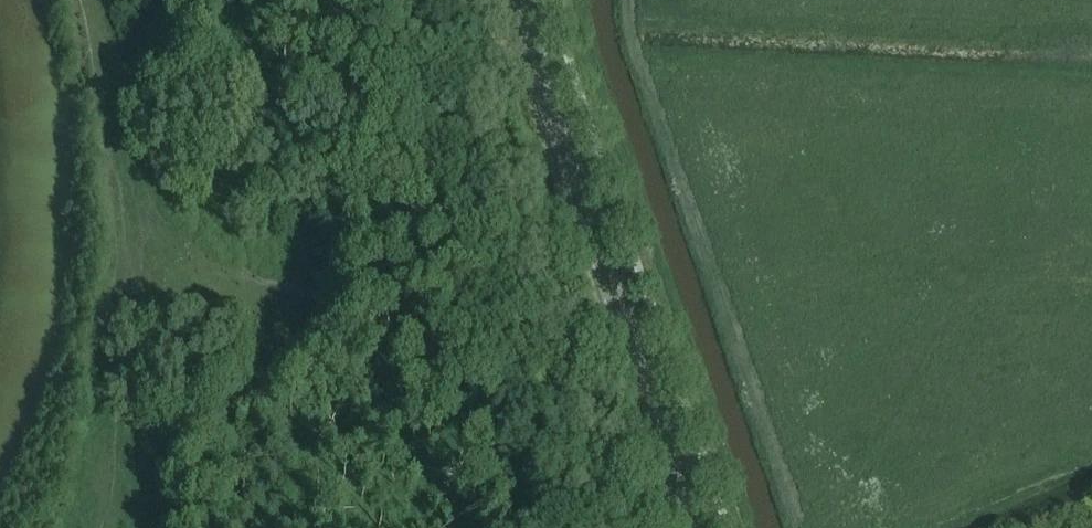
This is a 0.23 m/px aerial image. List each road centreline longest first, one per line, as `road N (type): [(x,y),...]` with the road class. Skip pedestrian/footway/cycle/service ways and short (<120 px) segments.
road 1 (unclassified): [(689,527),(538,71),(528,0)]

